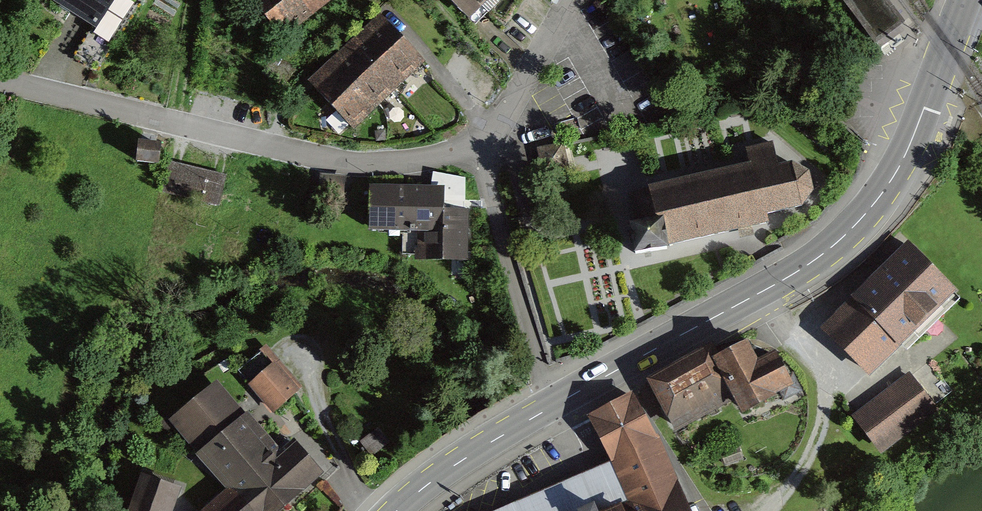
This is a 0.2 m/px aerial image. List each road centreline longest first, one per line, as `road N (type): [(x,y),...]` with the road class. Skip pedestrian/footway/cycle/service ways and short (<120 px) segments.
road 1 (secondary): [(964,0),(895,175),(844,237),(796,272),(556,404)]
road 2 (residential): [(0,81),(366,165),(483,149)]
road 3 (residential): [(483,149),(493,206),(556,404)]
road 4 (secondary): [(556,404),(465,457),(396,510)]
road 5 (residential): [(483,149),(571,0)]

